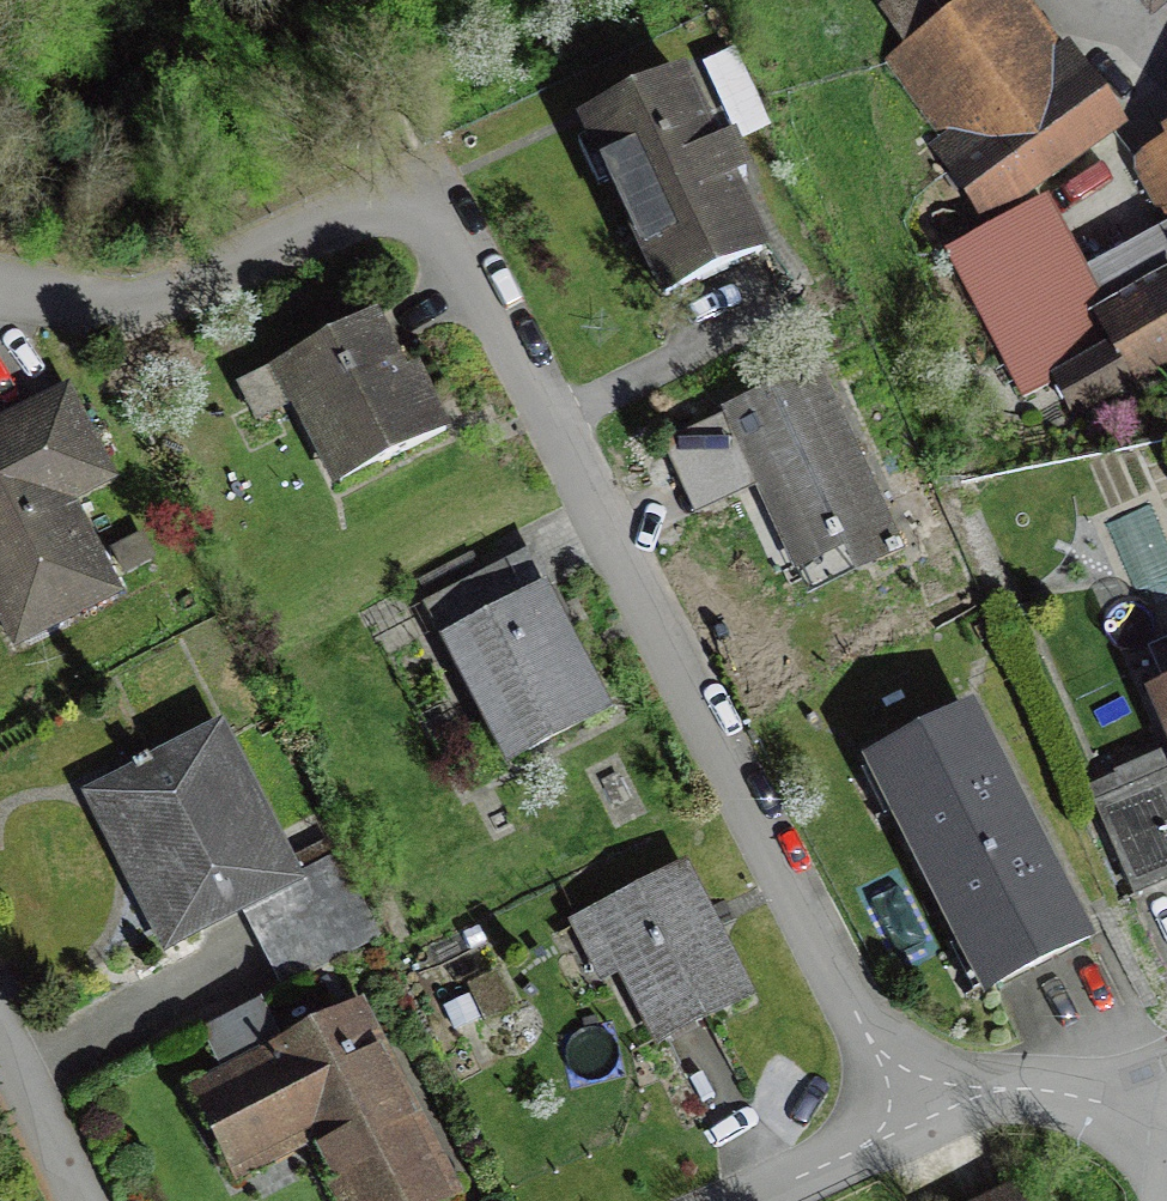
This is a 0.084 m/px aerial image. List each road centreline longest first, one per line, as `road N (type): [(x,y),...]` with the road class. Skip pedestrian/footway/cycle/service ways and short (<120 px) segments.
road 1 (residential): [(433,177),(928,1125)]
road 2 (residential): [(0,284),(122,308),(433,177)]
road 3 (residential): [(1166,1131),(928,1125)]
road 4 (residential): [(928,1125),(768,1200)]
road 5 (residential): [(63,1200),(0,1065)]

